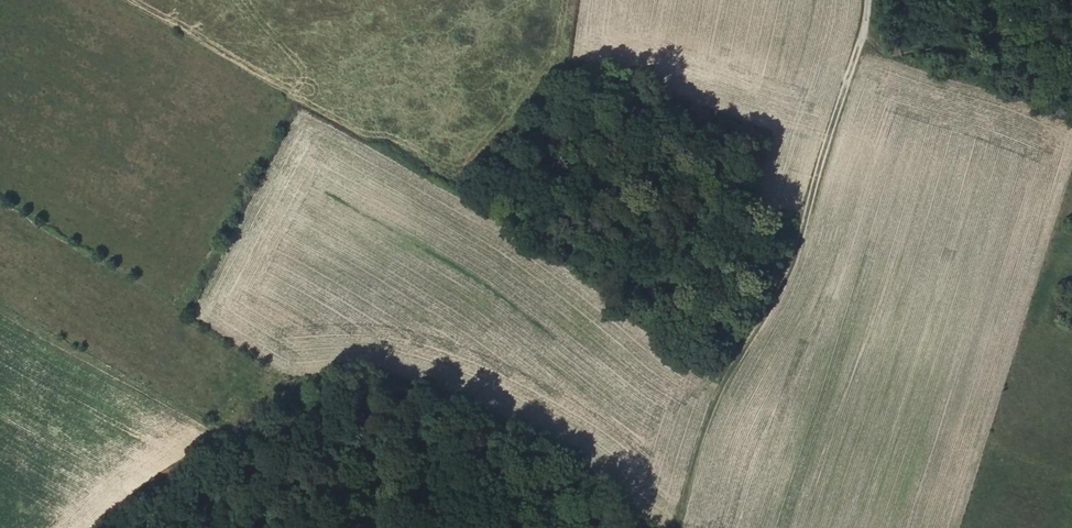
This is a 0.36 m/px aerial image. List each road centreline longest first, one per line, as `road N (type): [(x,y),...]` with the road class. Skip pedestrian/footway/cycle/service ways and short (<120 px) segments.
road 1 (track): [(864,0),(861,36),(781,278),(740,344),(667,527)]

